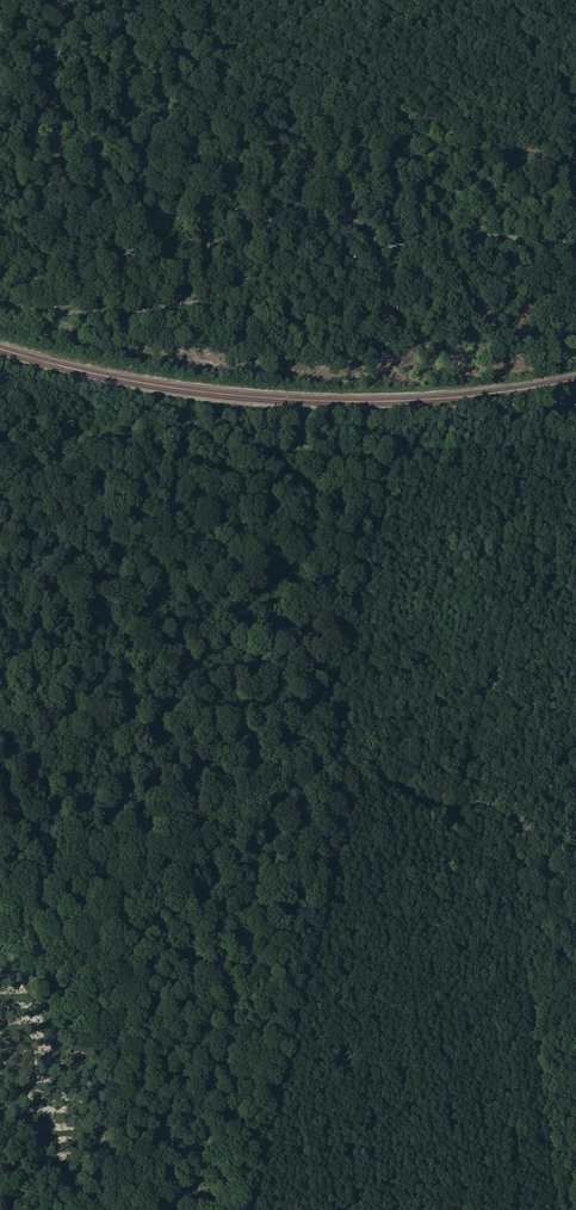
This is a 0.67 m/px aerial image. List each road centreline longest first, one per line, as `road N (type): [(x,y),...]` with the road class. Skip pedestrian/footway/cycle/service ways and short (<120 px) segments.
road 1 (unclassified): [(0,309),(48,319),(143,320),(217,305),(245,283),(434,246),(575,249)]
road 2 (track): [(490,809),(554,1209)]
road 3 (track): [(575,445),(407,450)]

